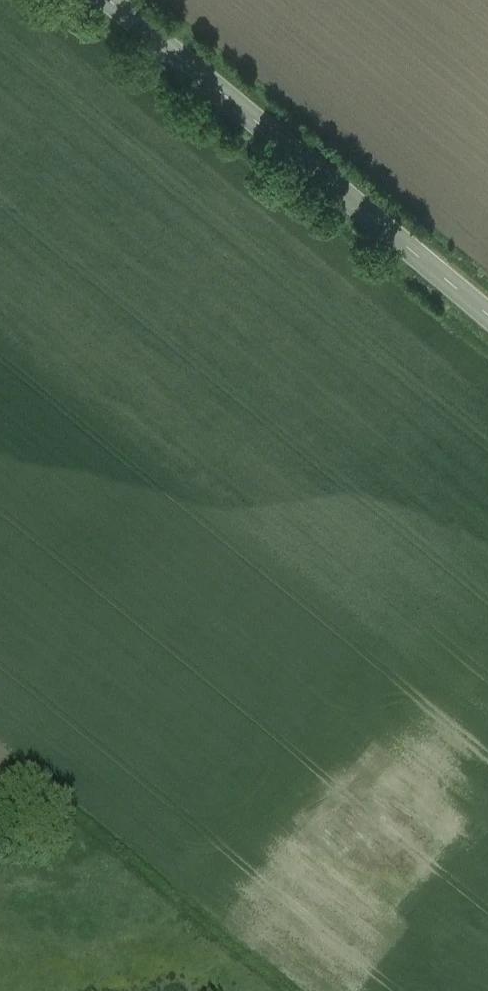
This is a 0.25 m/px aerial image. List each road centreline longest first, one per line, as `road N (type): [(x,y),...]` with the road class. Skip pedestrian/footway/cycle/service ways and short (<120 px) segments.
road 1 (tertiary): [(109,0),(487,315)]

